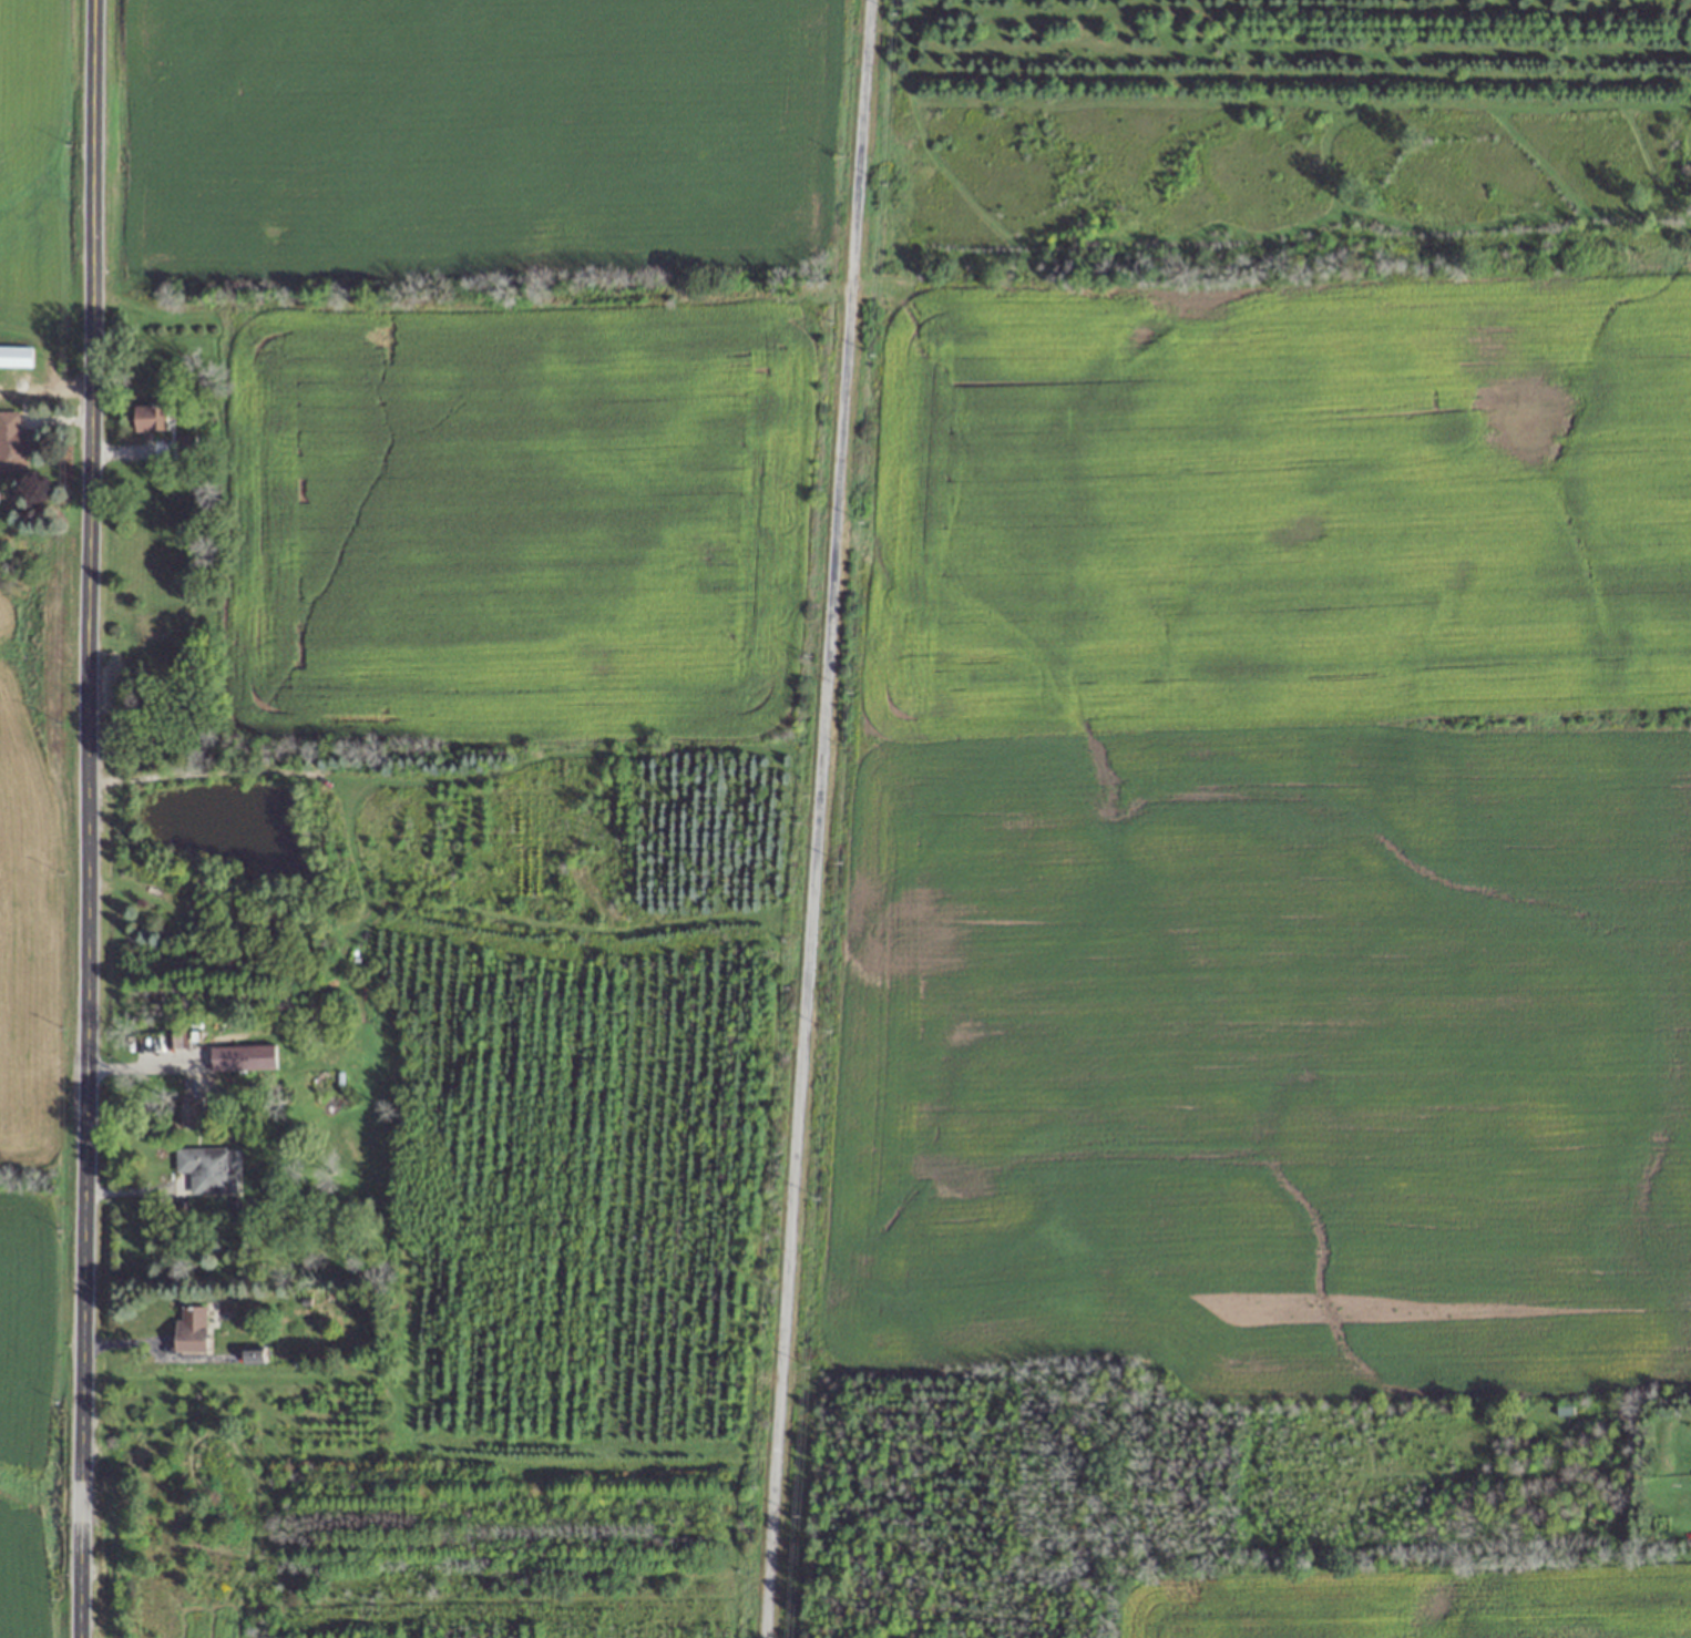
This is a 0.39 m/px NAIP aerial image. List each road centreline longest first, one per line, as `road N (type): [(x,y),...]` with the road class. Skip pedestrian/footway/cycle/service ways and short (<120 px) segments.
road 1 (tertiary): [(79,1637),(91,0)]

